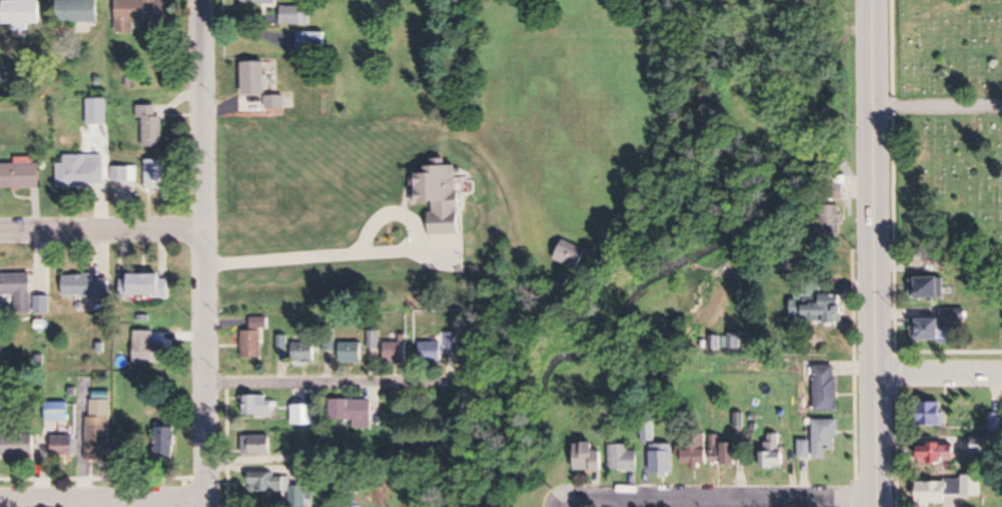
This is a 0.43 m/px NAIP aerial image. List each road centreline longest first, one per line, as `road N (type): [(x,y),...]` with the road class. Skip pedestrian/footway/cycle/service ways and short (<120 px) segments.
road 1 (secondary): [(874,506),(871,0)]
road 2 (residential): [(206,506),(208,0)]
road 3 (residential): [(559,500),(874,499)]
road 4 (residential): [(207,384),(437,383)]
road 5 (residential): [(206,500),(0,498)]
road 6 (residential): [(203,229),(0,230)]
road 7 (residential): [(872,111),(1001,109)]
road 8 (residential): [(1001,375),(873,375)]

